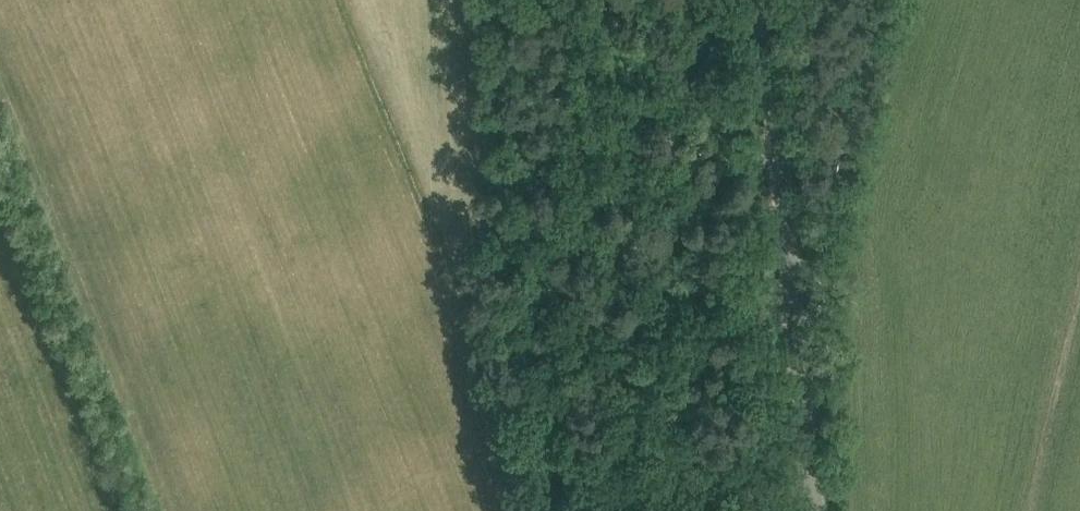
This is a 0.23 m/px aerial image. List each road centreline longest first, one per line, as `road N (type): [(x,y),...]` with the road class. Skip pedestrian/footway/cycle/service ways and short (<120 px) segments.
road 1 (unclassified): [(815,510),(764,0)]

